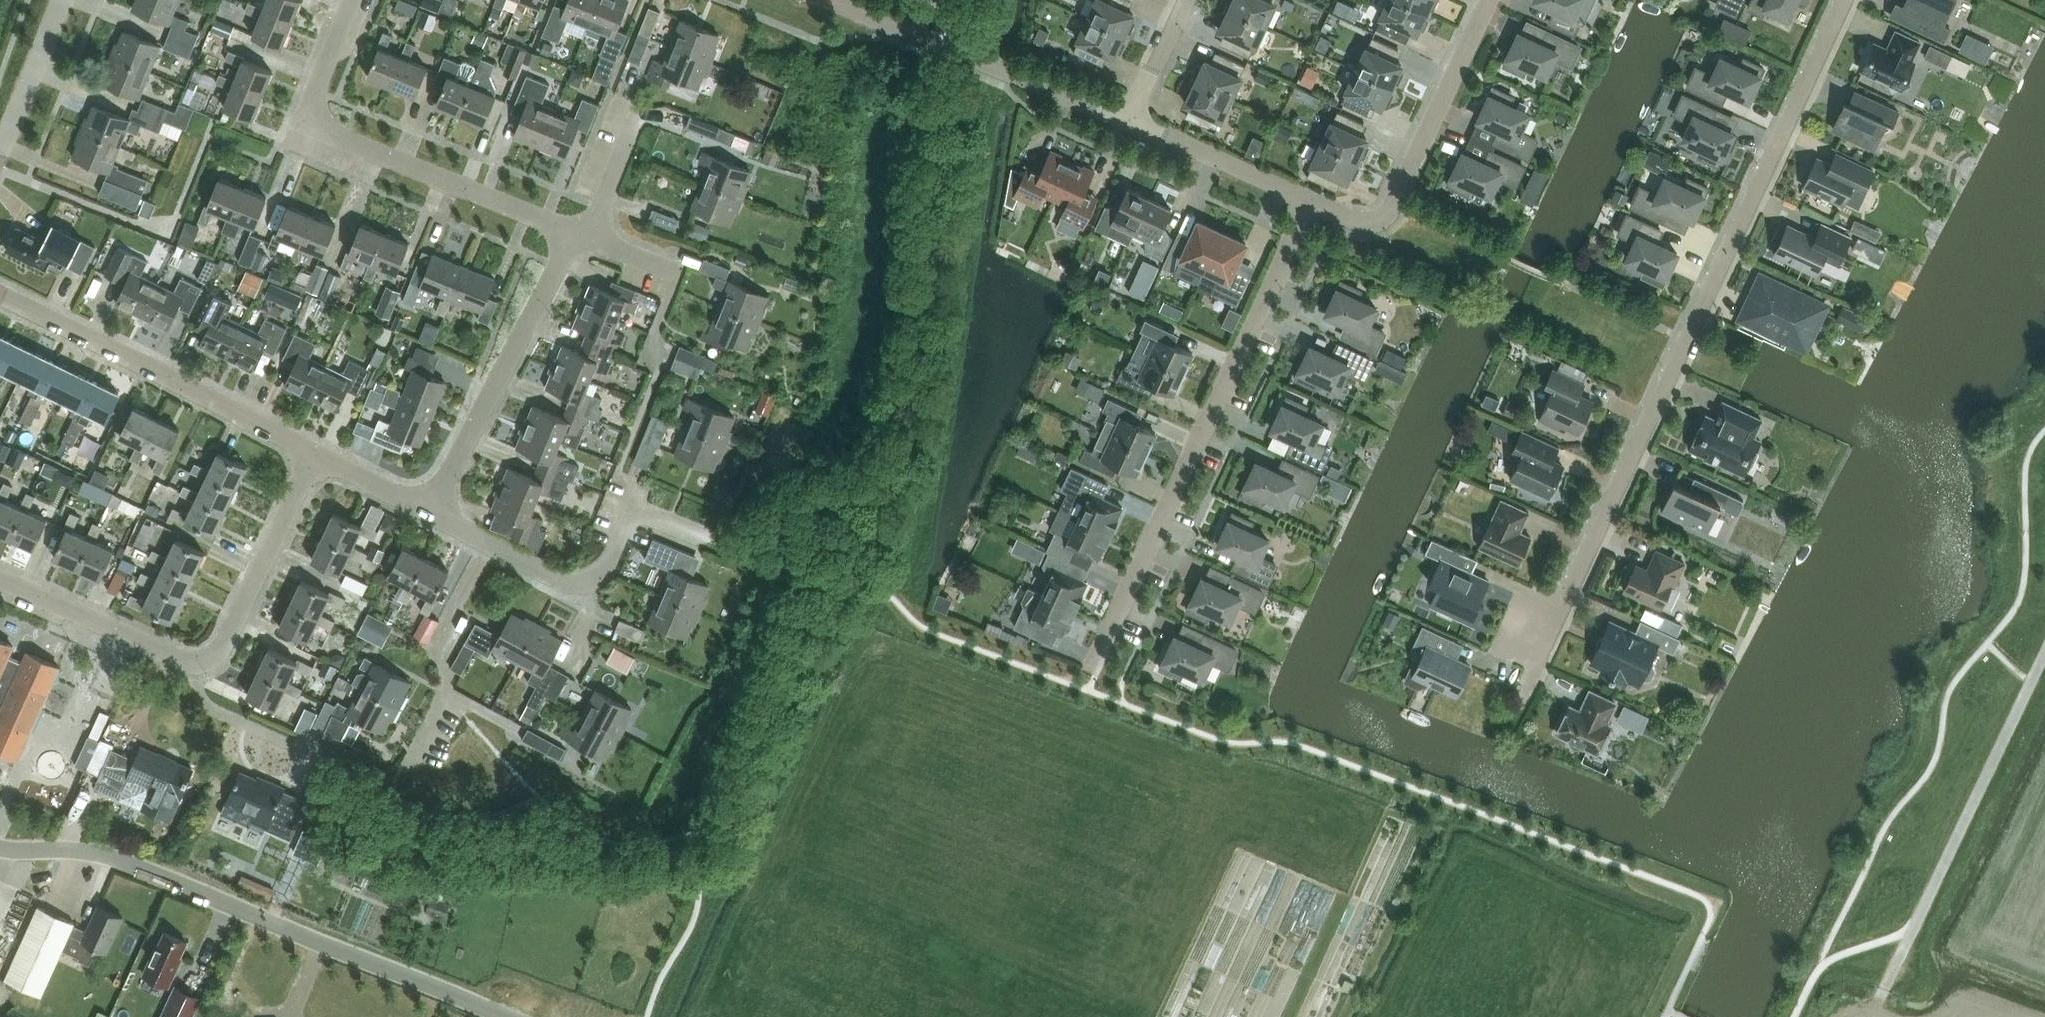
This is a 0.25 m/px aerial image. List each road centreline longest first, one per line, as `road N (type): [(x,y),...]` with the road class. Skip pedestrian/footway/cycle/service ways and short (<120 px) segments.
road 1 (residential): [(1532,629),(1567,598),(1849,0)]
road 2 (unclassified): [(503,1016),(109,858),(0,849)]
road 3 (residential): [(1092,668),(1311,202)]
road 4 (residential): [(0,579),(183,660),(207,661),(227,644),(317,455)]
road 5 (residential): [(582,236),(303,123),(352,0)]
road 6 (residential): [(317,455),(0,296)]
road 7 (residential): [(1311,202),(1356,222),(1387,216),(1490,0)]
road 8 (residential): [(1129,119),(833,0)]
road 9 (residential): [(429,512),(582,236)]
road 10 (track): [(2044,654),(1916,925)]
road 11 (residential): [(407,763),(445,698),(450,617),(489,544)]
road 12 (residential): [(638,496),(615,555),(586,582),(559,579),(489,544)]
road 13 (residential): [(1129,119),(1311,202)]
road 14 (residential): [(0,152),(62,0)]
road 15 (residential): [(582,236),(601,209),(641,111)]
road 16 (residential): [(1129,119),(1187,0)]
road 17 (residential): [(429,512),(317,455)]

